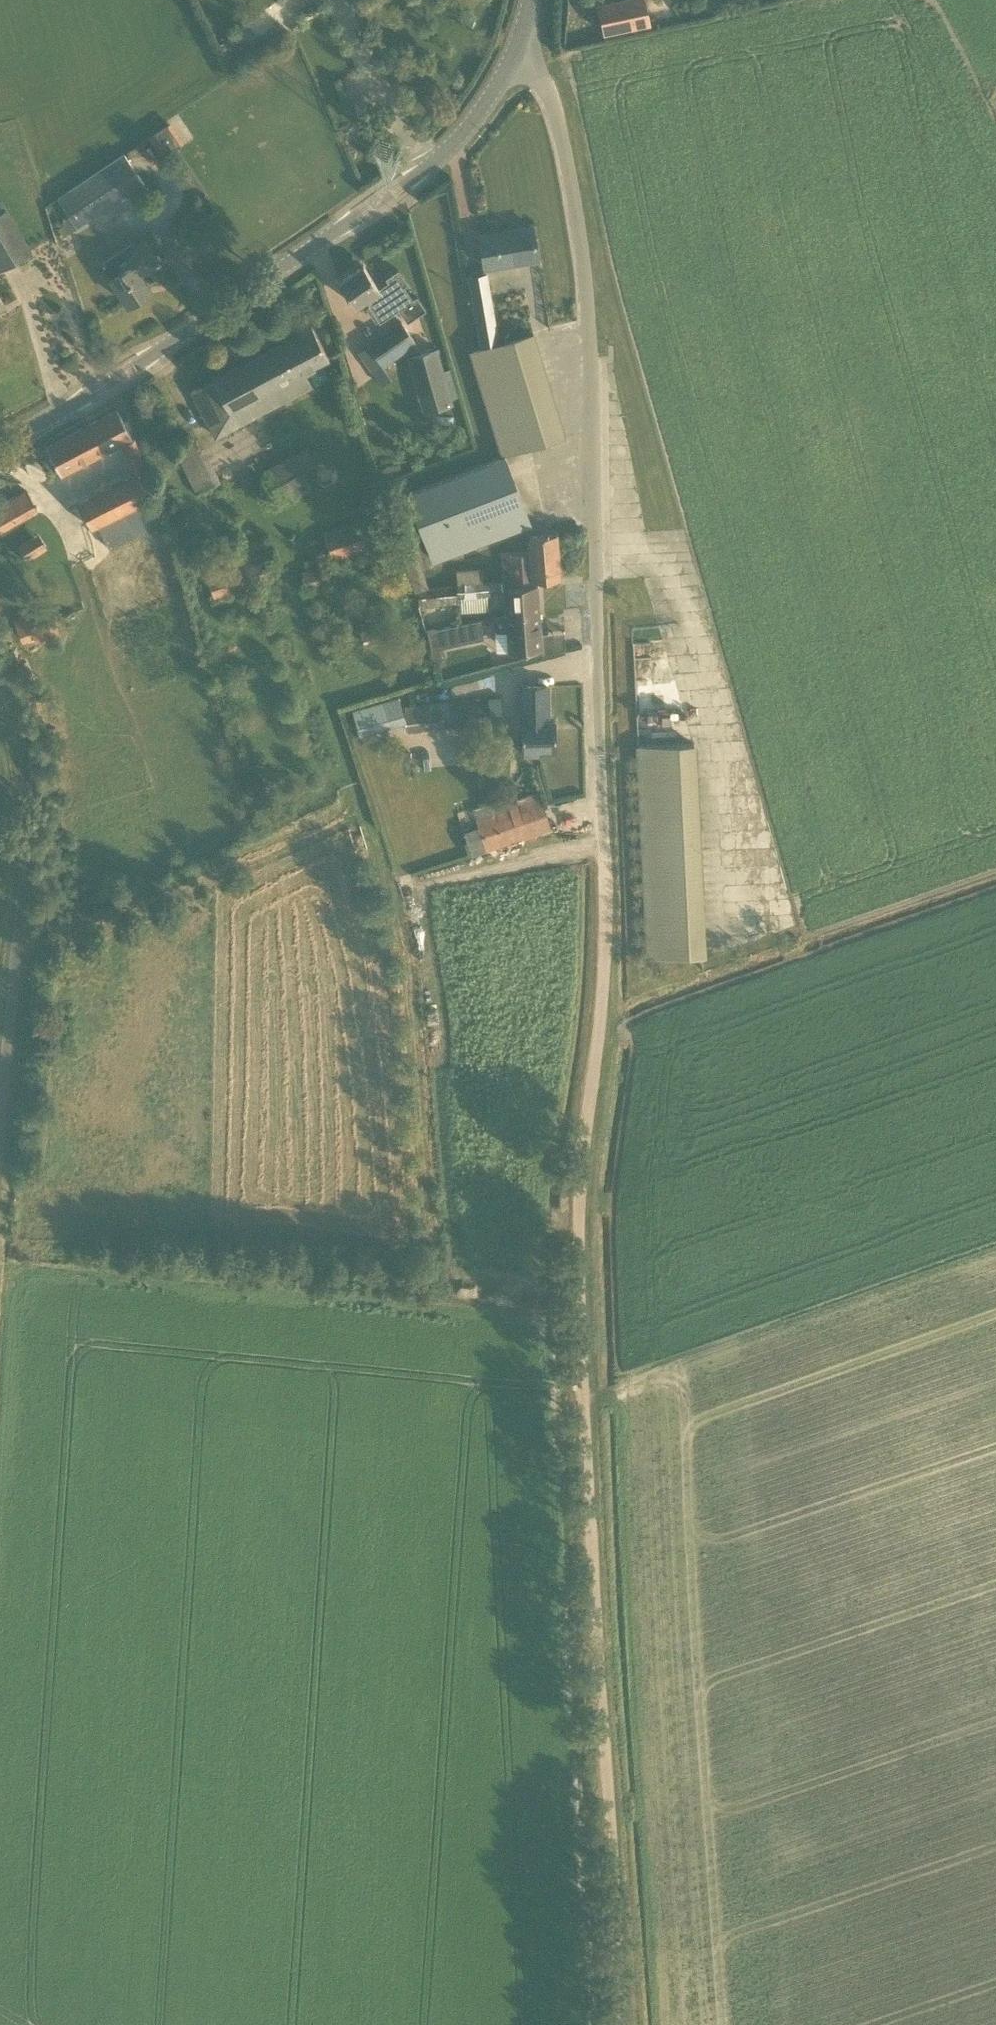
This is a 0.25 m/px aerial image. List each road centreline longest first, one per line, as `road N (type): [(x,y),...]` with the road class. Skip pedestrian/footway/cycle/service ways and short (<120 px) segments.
road 1 (track): [(611,752),(579,1284),(623,2024)]
road 2 (unclassified): [(611,752),(591,209),(524,35)]
road 3 (unclassified): [(0,447),(421,171),(492,95),(524,35)]
road 4 (unclassified): [(0,1230),(31,866),(30,764),(0,669)]

